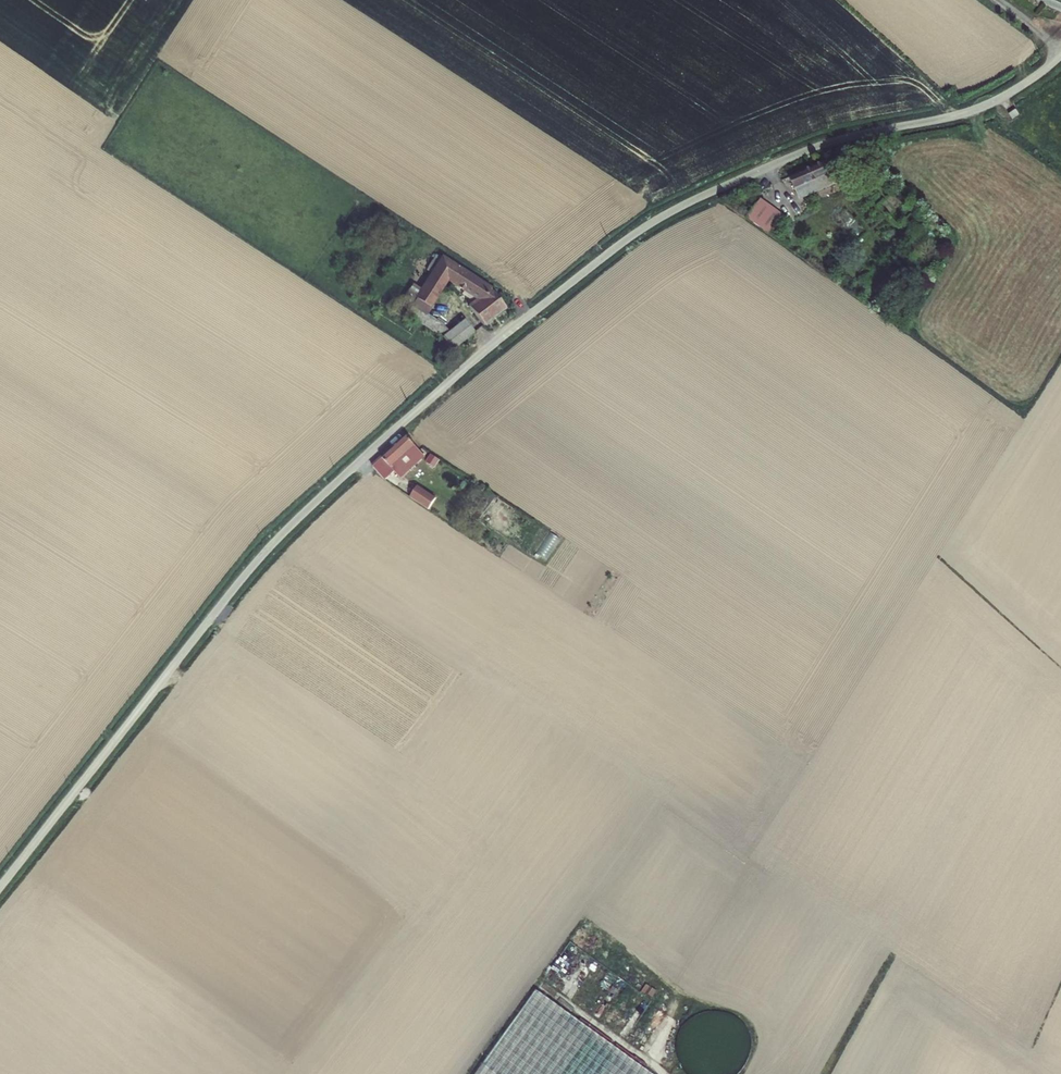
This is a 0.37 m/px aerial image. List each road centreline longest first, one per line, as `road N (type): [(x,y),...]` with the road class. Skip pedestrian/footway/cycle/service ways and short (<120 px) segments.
road 1 (unclassified): [(0,888),(273,543),(458,373),(623,240),(687,202),(811,148),(979,107),(1060,54)]

